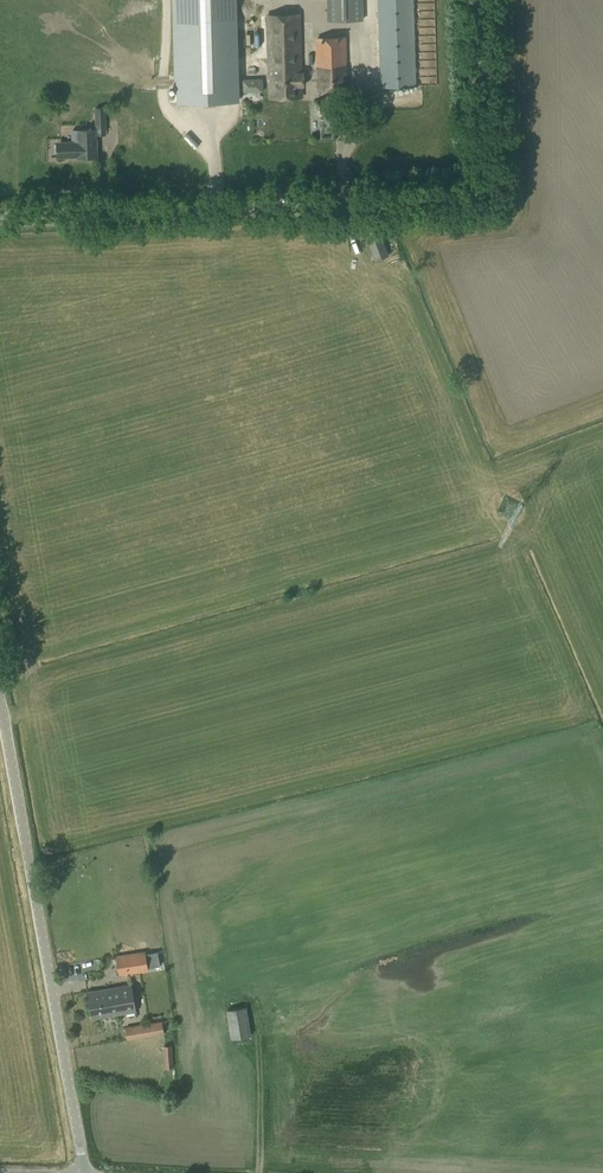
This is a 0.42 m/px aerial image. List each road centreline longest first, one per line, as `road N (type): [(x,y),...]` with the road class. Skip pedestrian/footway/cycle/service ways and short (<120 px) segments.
road 1 (unclassified): [(0,216),(472,196),(485,187),(481,0)]
road 2 (unclassified): [(86,1172),(0,704)]

